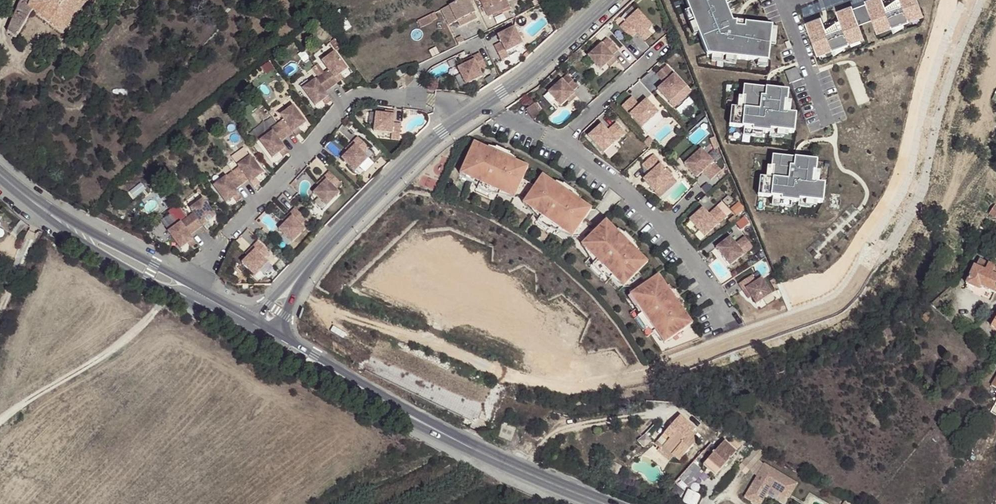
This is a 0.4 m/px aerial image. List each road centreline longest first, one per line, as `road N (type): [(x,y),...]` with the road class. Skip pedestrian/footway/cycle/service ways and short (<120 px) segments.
road 1 (residential): [(189,284),(353,99),(434,100),(478,110)]
road 2 (residential): [(304,268),(380,191),(478,110)]
road 3 (track): [(166,290),(128,337),(0,421)]
road 4 (tertiary): [(443,434),(282,336)]
road 5 (tertiary): [(275,349),(443,434)]
road 6 (tertiary): [(605,503),(443,434)]
road 7 (residential): [(478,110),(609,0)]
road 8 (tertiary): [(189,284),(49,215)]
road 9 (tertiary): [(49,215),(77,240),(179,297)]

